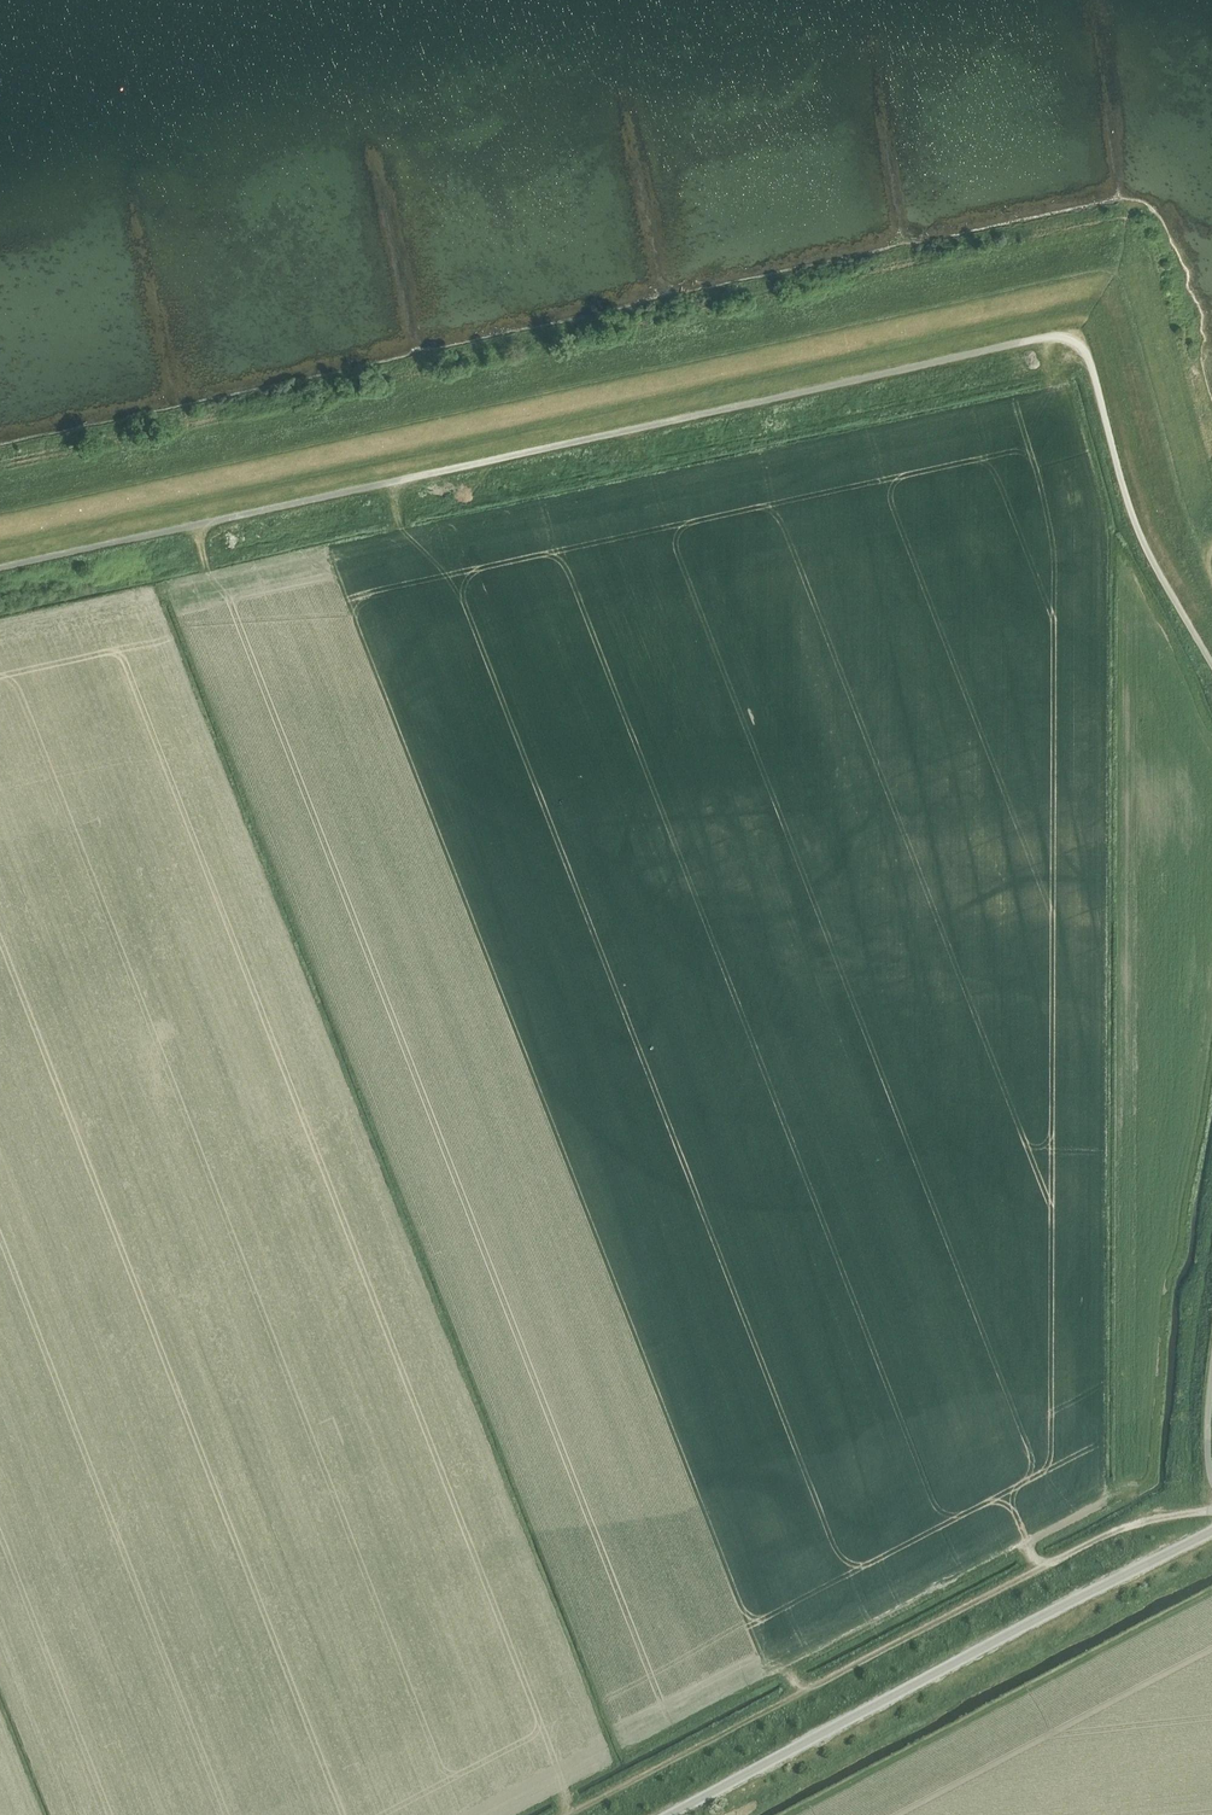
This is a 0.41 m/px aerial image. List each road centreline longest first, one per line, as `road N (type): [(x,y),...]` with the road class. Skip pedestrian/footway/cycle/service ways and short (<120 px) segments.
road 1 (unclassified): [(1211,661),(1144,547),(1089,356),(1065,336),(0,568)]
road 2 (unclassified): [(670,1814),(1211,1529)]

